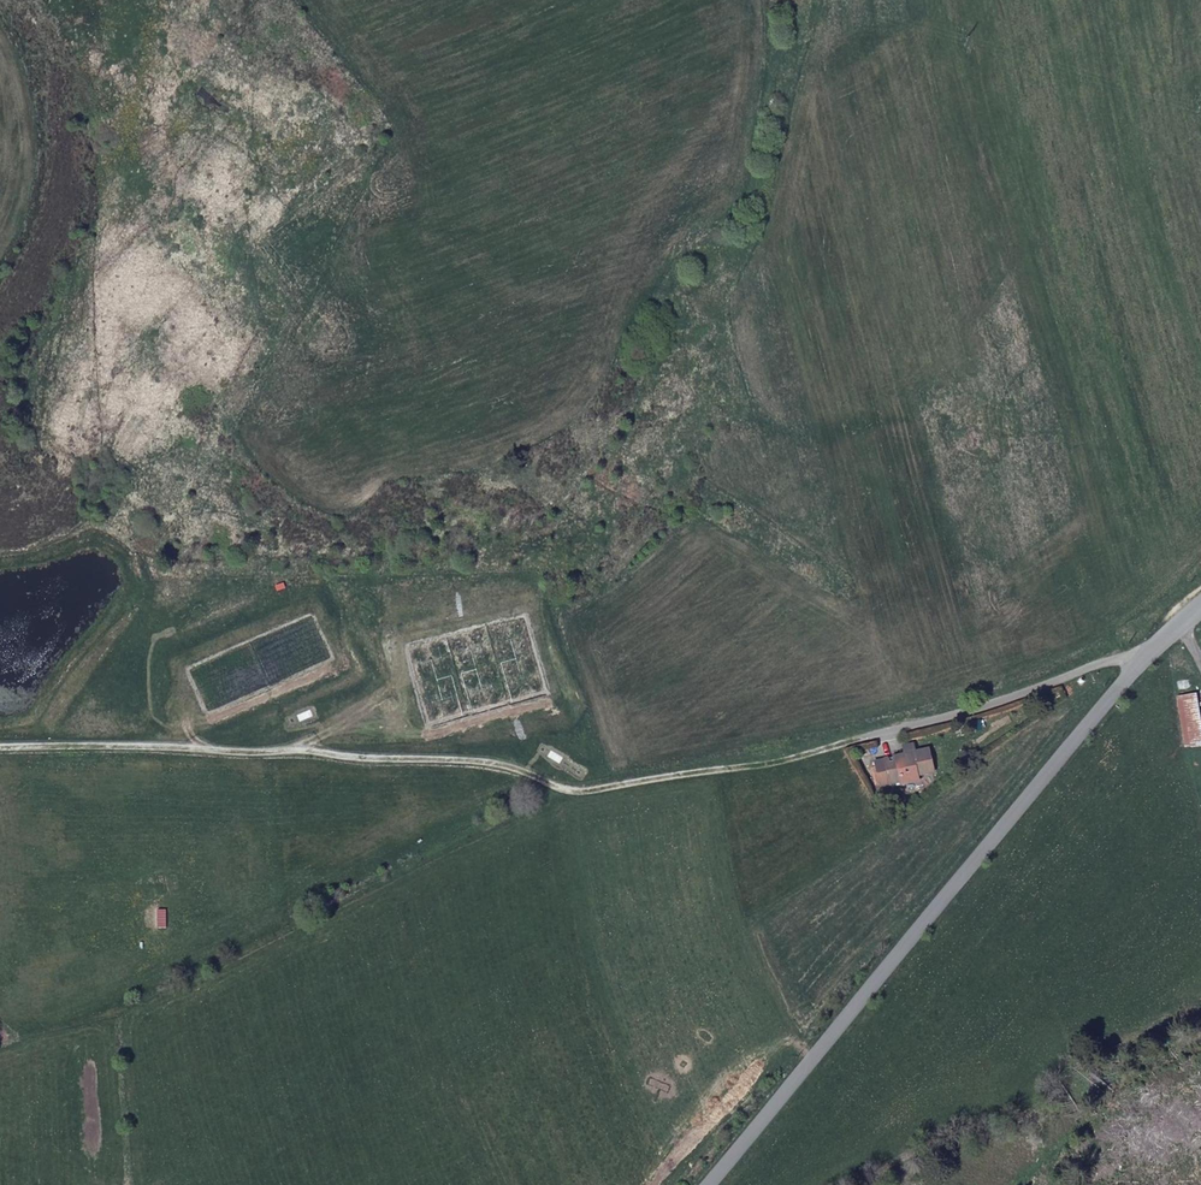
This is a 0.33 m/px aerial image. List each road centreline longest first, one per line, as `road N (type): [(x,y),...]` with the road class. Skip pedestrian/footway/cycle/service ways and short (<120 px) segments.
road 1 (unclassified): [(1200,608),(1112,697),(706,1184)]
road 2 (track): [(558,789),(180,994),(0,1055)]

